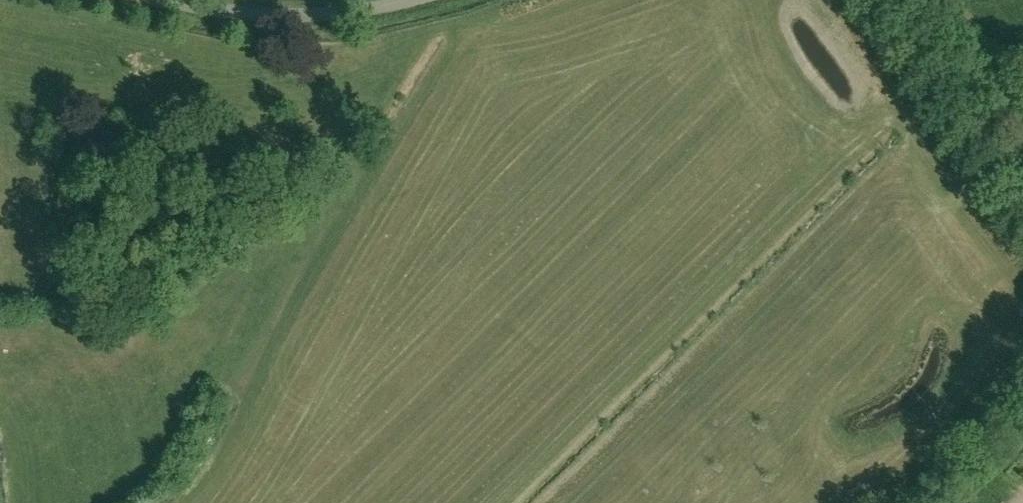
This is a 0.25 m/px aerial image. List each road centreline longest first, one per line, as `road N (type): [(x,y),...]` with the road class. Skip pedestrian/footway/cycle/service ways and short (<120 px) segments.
road 1 (unclassified): [(1022,193),(890,0)]
road 2 (unclassified): [(381,0),(321,11),(218,0)]

